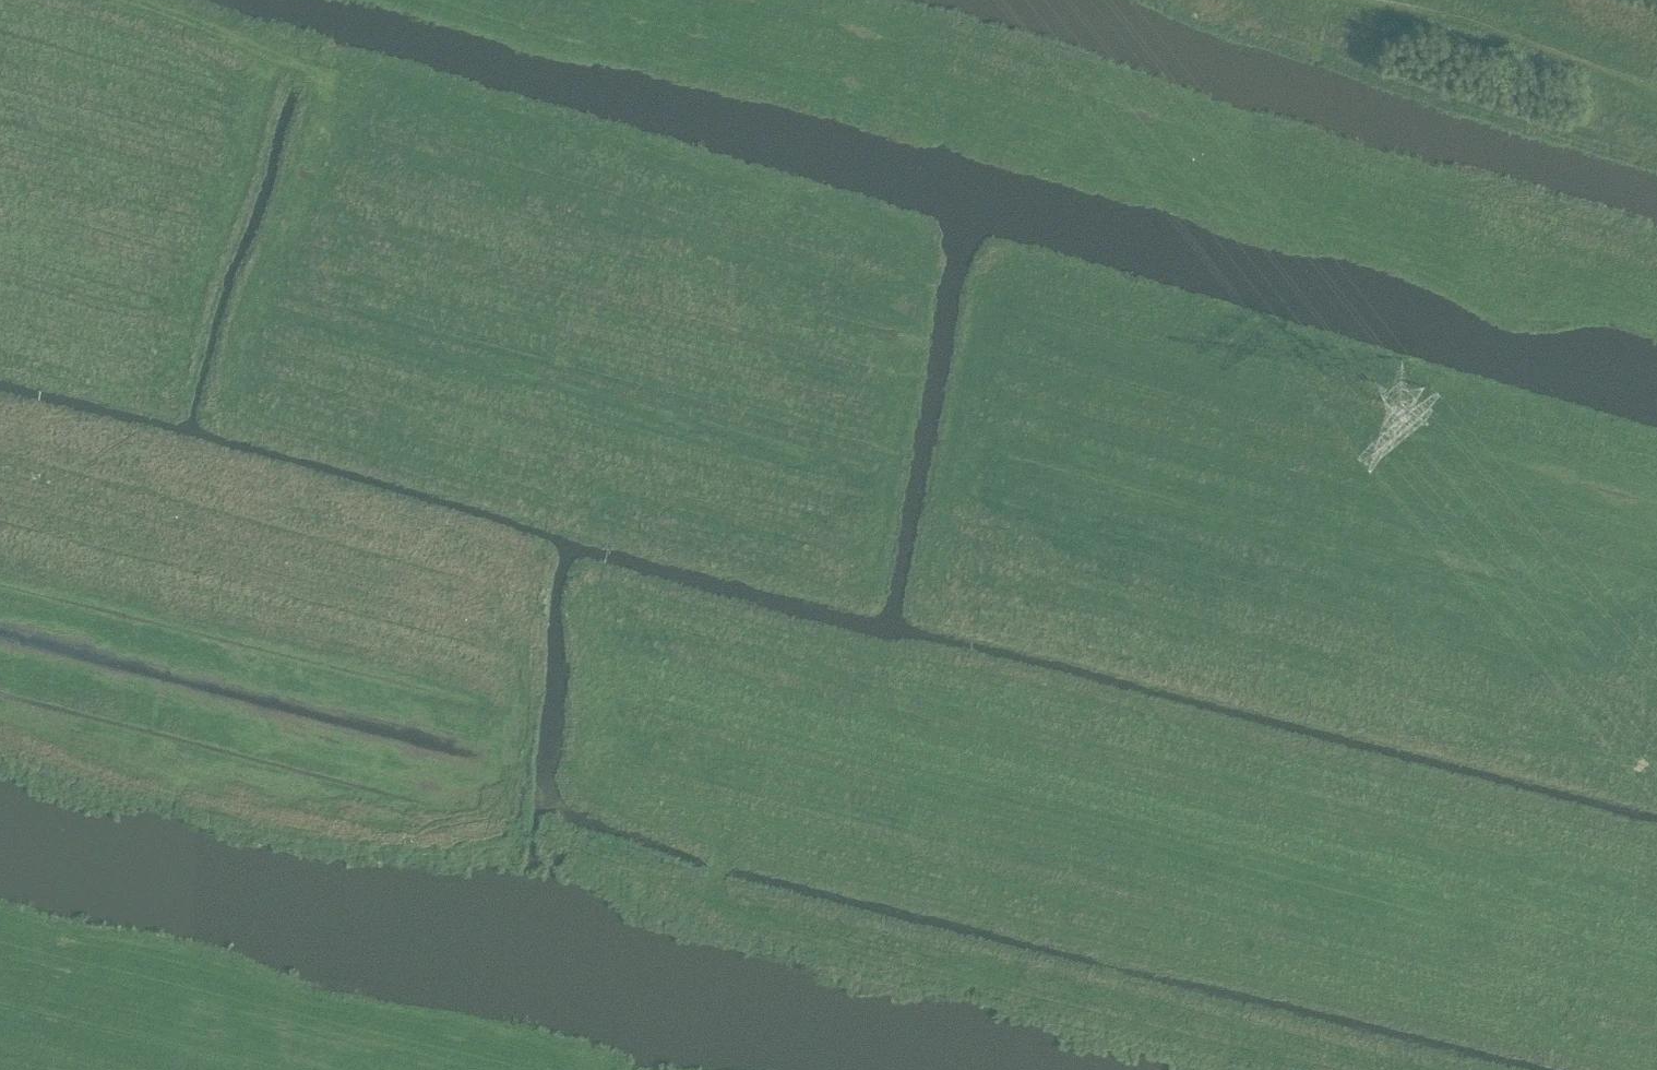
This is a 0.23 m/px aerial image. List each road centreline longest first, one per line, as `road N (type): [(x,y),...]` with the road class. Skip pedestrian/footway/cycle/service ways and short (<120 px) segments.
road 1 (track): [(326,71),(125,0)]

